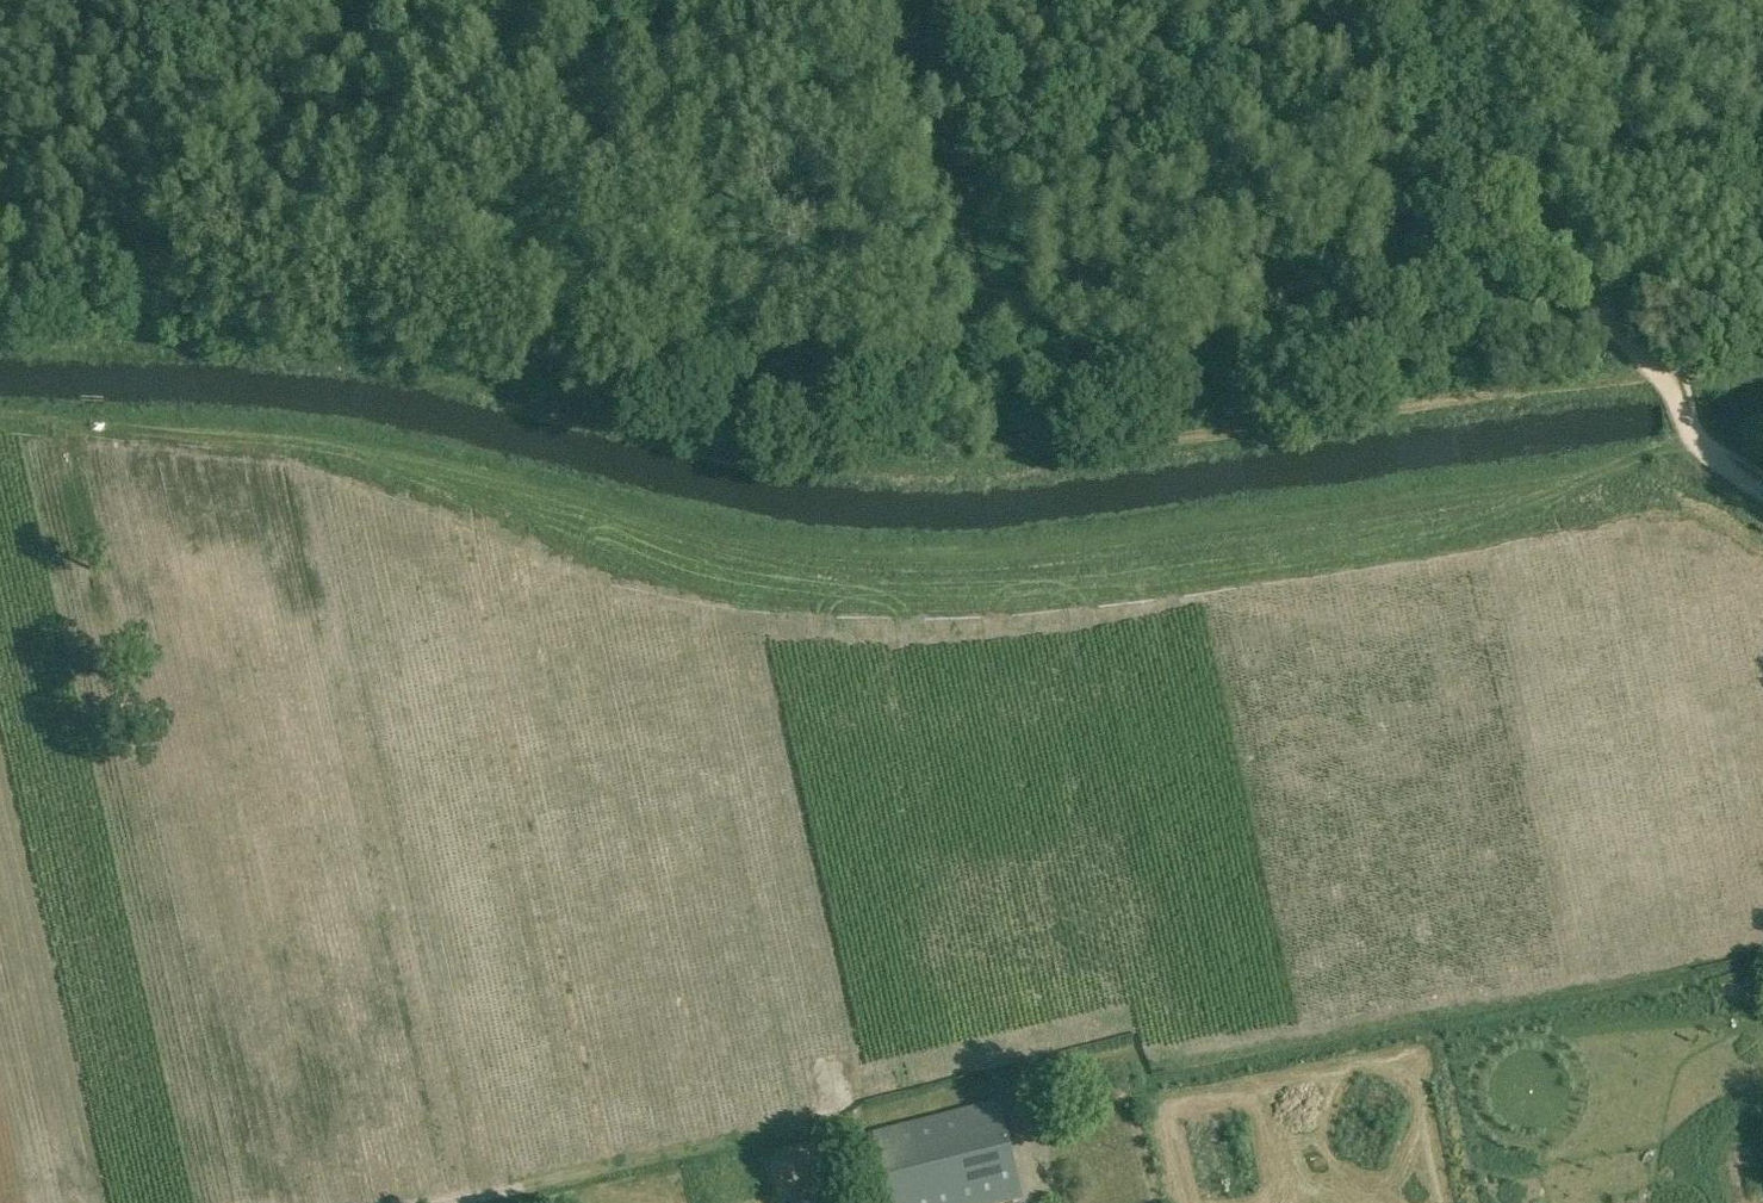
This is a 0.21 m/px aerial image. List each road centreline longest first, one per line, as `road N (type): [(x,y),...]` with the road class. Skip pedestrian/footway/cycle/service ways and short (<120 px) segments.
road 1 (track): [(1669,383),(1544,262),(1455,153),(1395,0)]
road 2 (track): [(893,0),(1003,352)]

